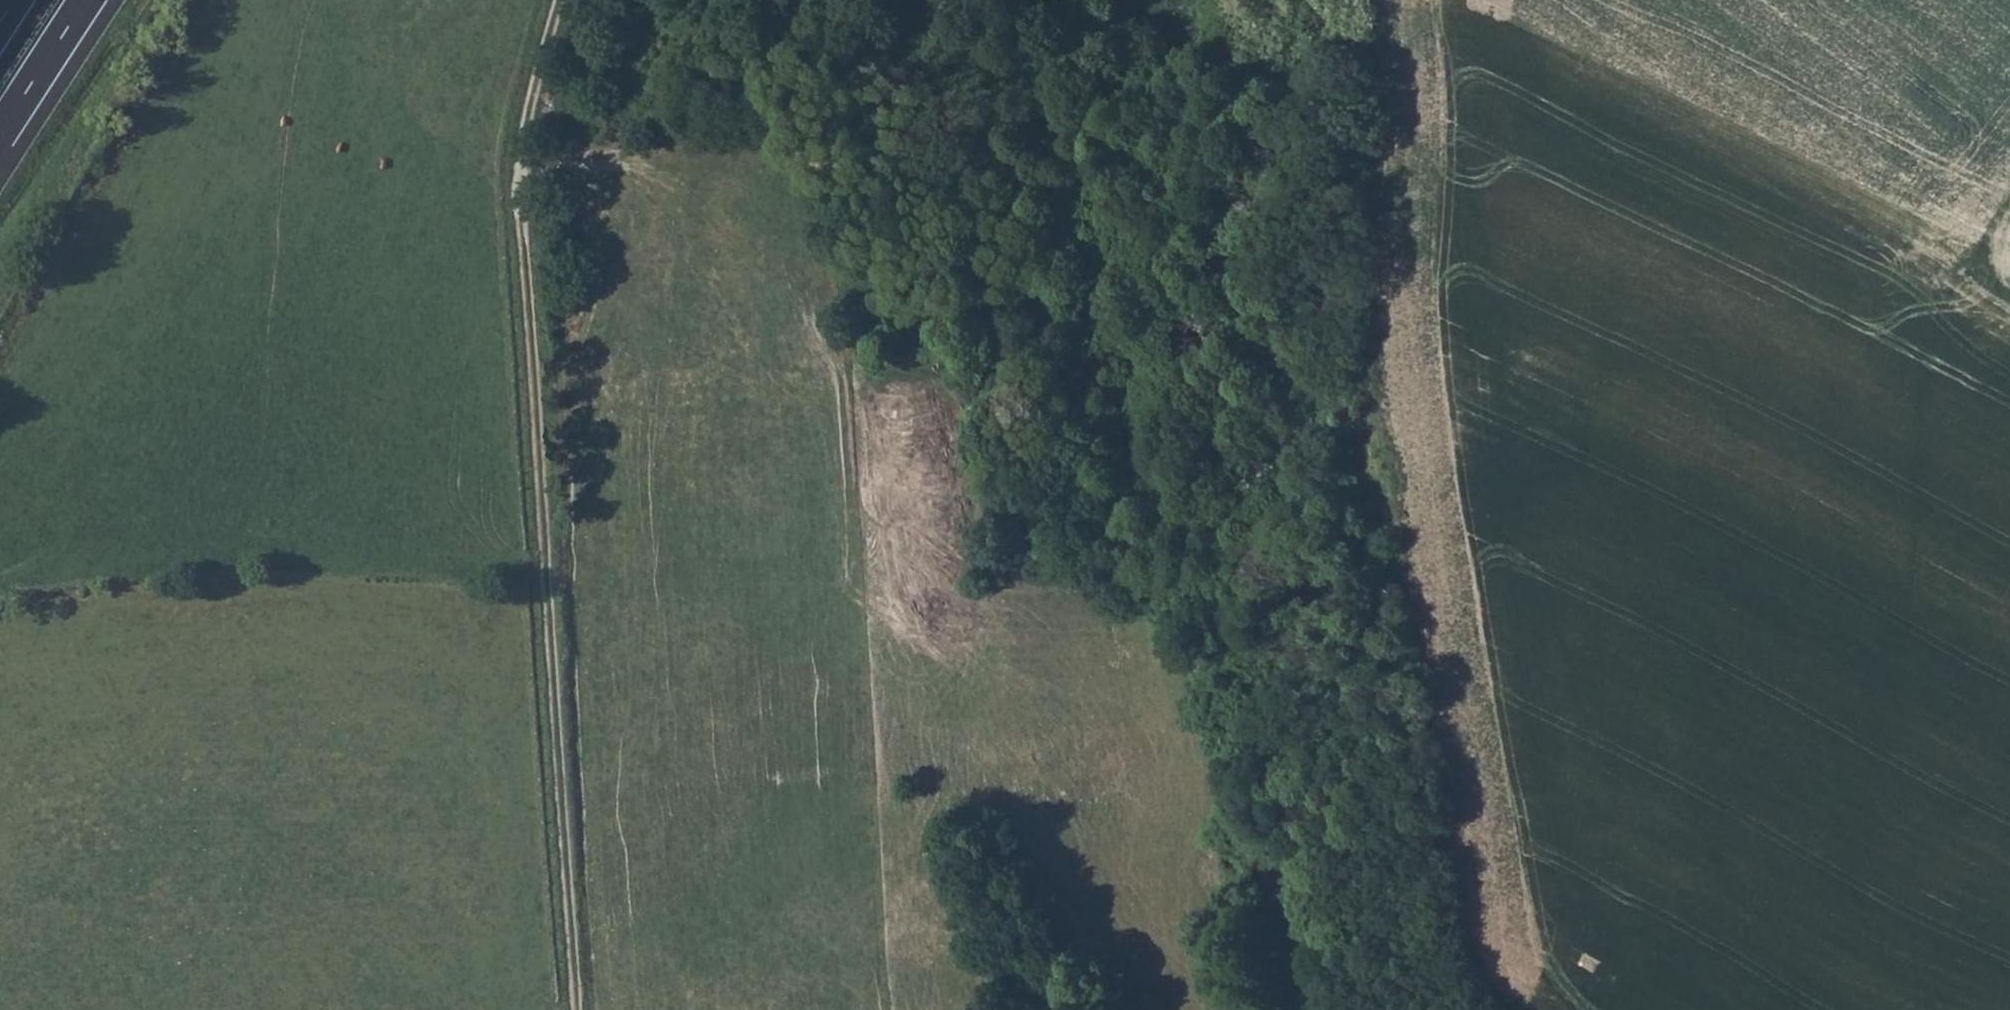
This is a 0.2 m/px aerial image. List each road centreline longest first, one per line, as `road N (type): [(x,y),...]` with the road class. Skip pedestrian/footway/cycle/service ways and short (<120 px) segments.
road 1 (track): [(573,1009),(518,174),(562,0)]
road 2 (motorway): [(0,134),(87,0)]

